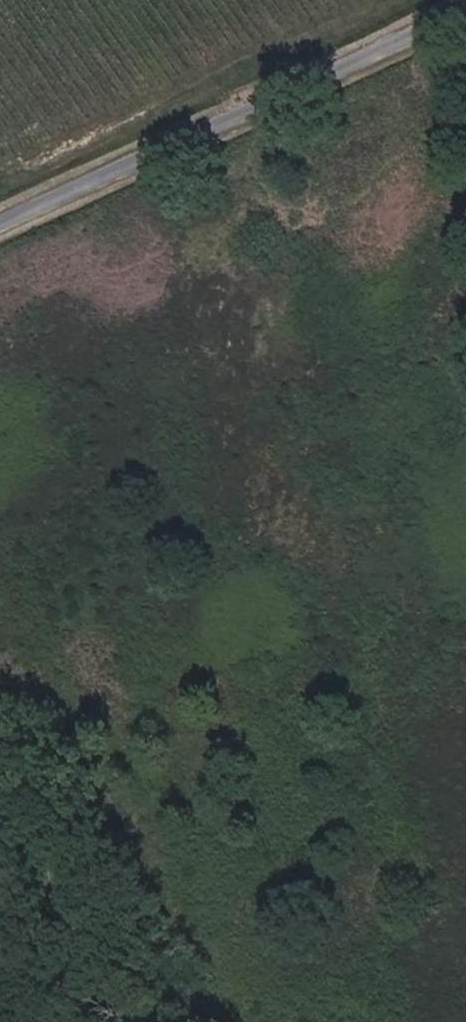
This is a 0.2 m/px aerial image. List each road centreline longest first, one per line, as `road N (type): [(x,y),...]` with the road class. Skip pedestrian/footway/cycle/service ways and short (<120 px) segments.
road 1 (unclassified): [(465,10),(0,221)]

